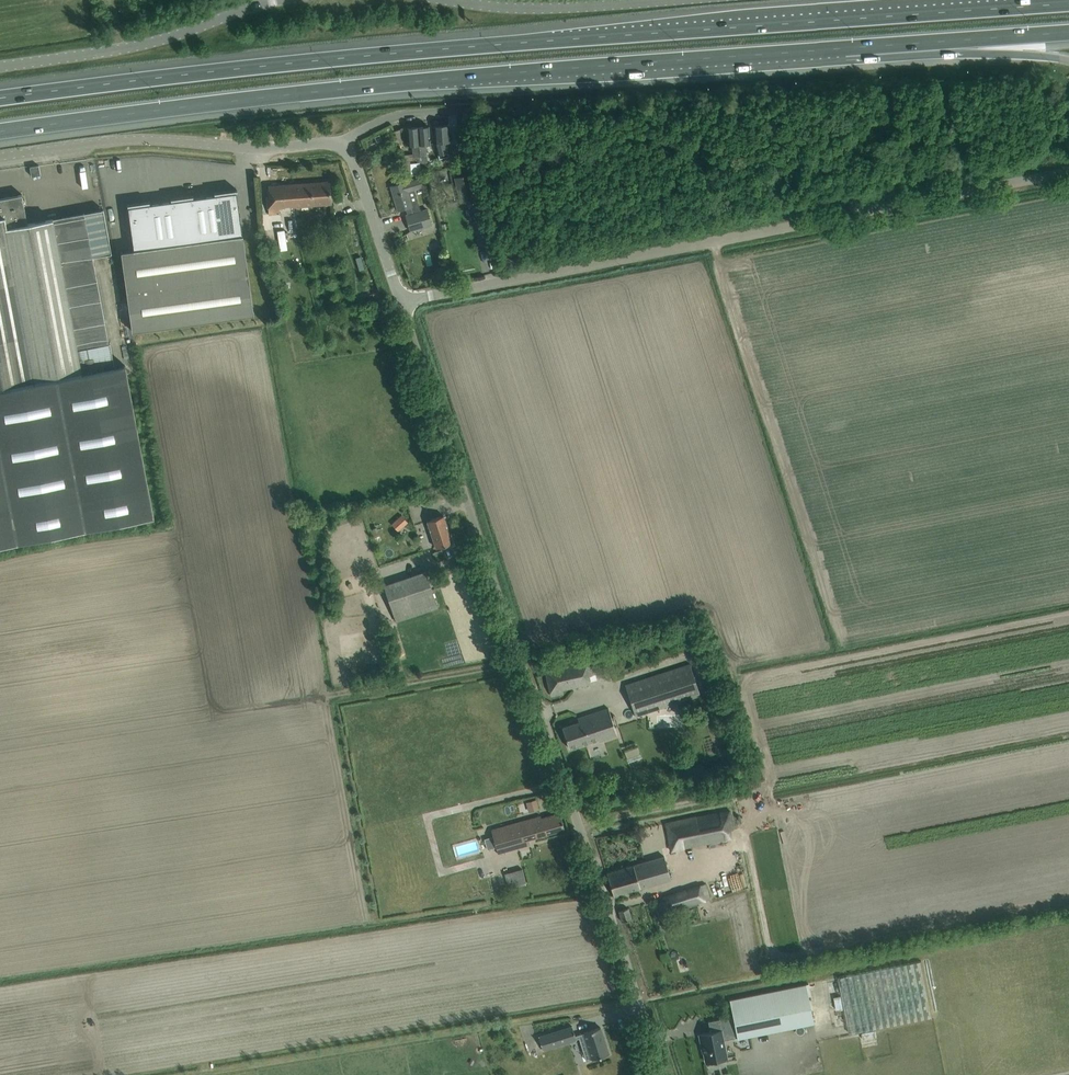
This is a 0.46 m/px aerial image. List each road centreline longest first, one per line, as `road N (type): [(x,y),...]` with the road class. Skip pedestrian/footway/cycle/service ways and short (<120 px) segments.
road 1 (motorway): [(1068,3),(237,68),(0,98)]
road 2 (motorway): [(0,131),(430,80),(843,48)]
road 3 (unclassified): [(662,1074),(400,304)]
road 4 (unclassified): [(400,304),(1068,175)]
road 5 (unclassified): [(0,157),(151,140),(338,147)]
road 6 (unclassified): [(0,69),(134,49),(285,0)]
road 7 (unclassified): [(442,0),(543,9),(716,0)]
road 8 (motorway): [(843,48),(1068,32)]
road 9 (motorway): [(843,48),(1068,60)]
road 10 (unclassified): [(400,304),(353,161),(338,147)]
road 11 (unclassified): [(338,147),(386,123),(462,113)]

